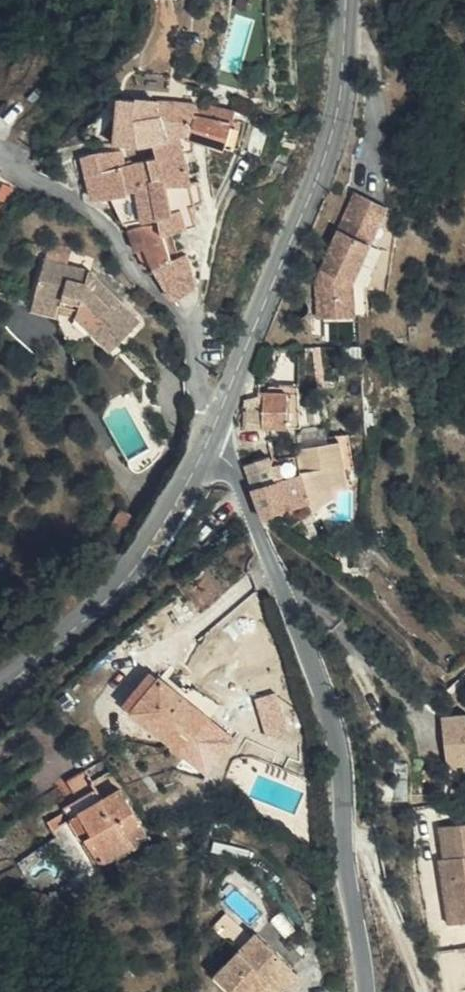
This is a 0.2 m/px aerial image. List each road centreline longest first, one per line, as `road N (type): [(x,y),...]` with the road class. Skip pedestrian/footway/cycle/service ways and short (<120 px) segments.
road 1 (tertiary): [(363,991),(334,729),(245,491),(206,451)]
road 2 (tertiary): [(351,0),(328,145),(221,418)]
road 3 (residential): [(221,418),(209,411),(175,320),(110,233),(0,159)]
road 4 (tertiary): [(0,693),(122,585)]
road 5 (tertiary): [(206,451),(161,538),(122,585)]

